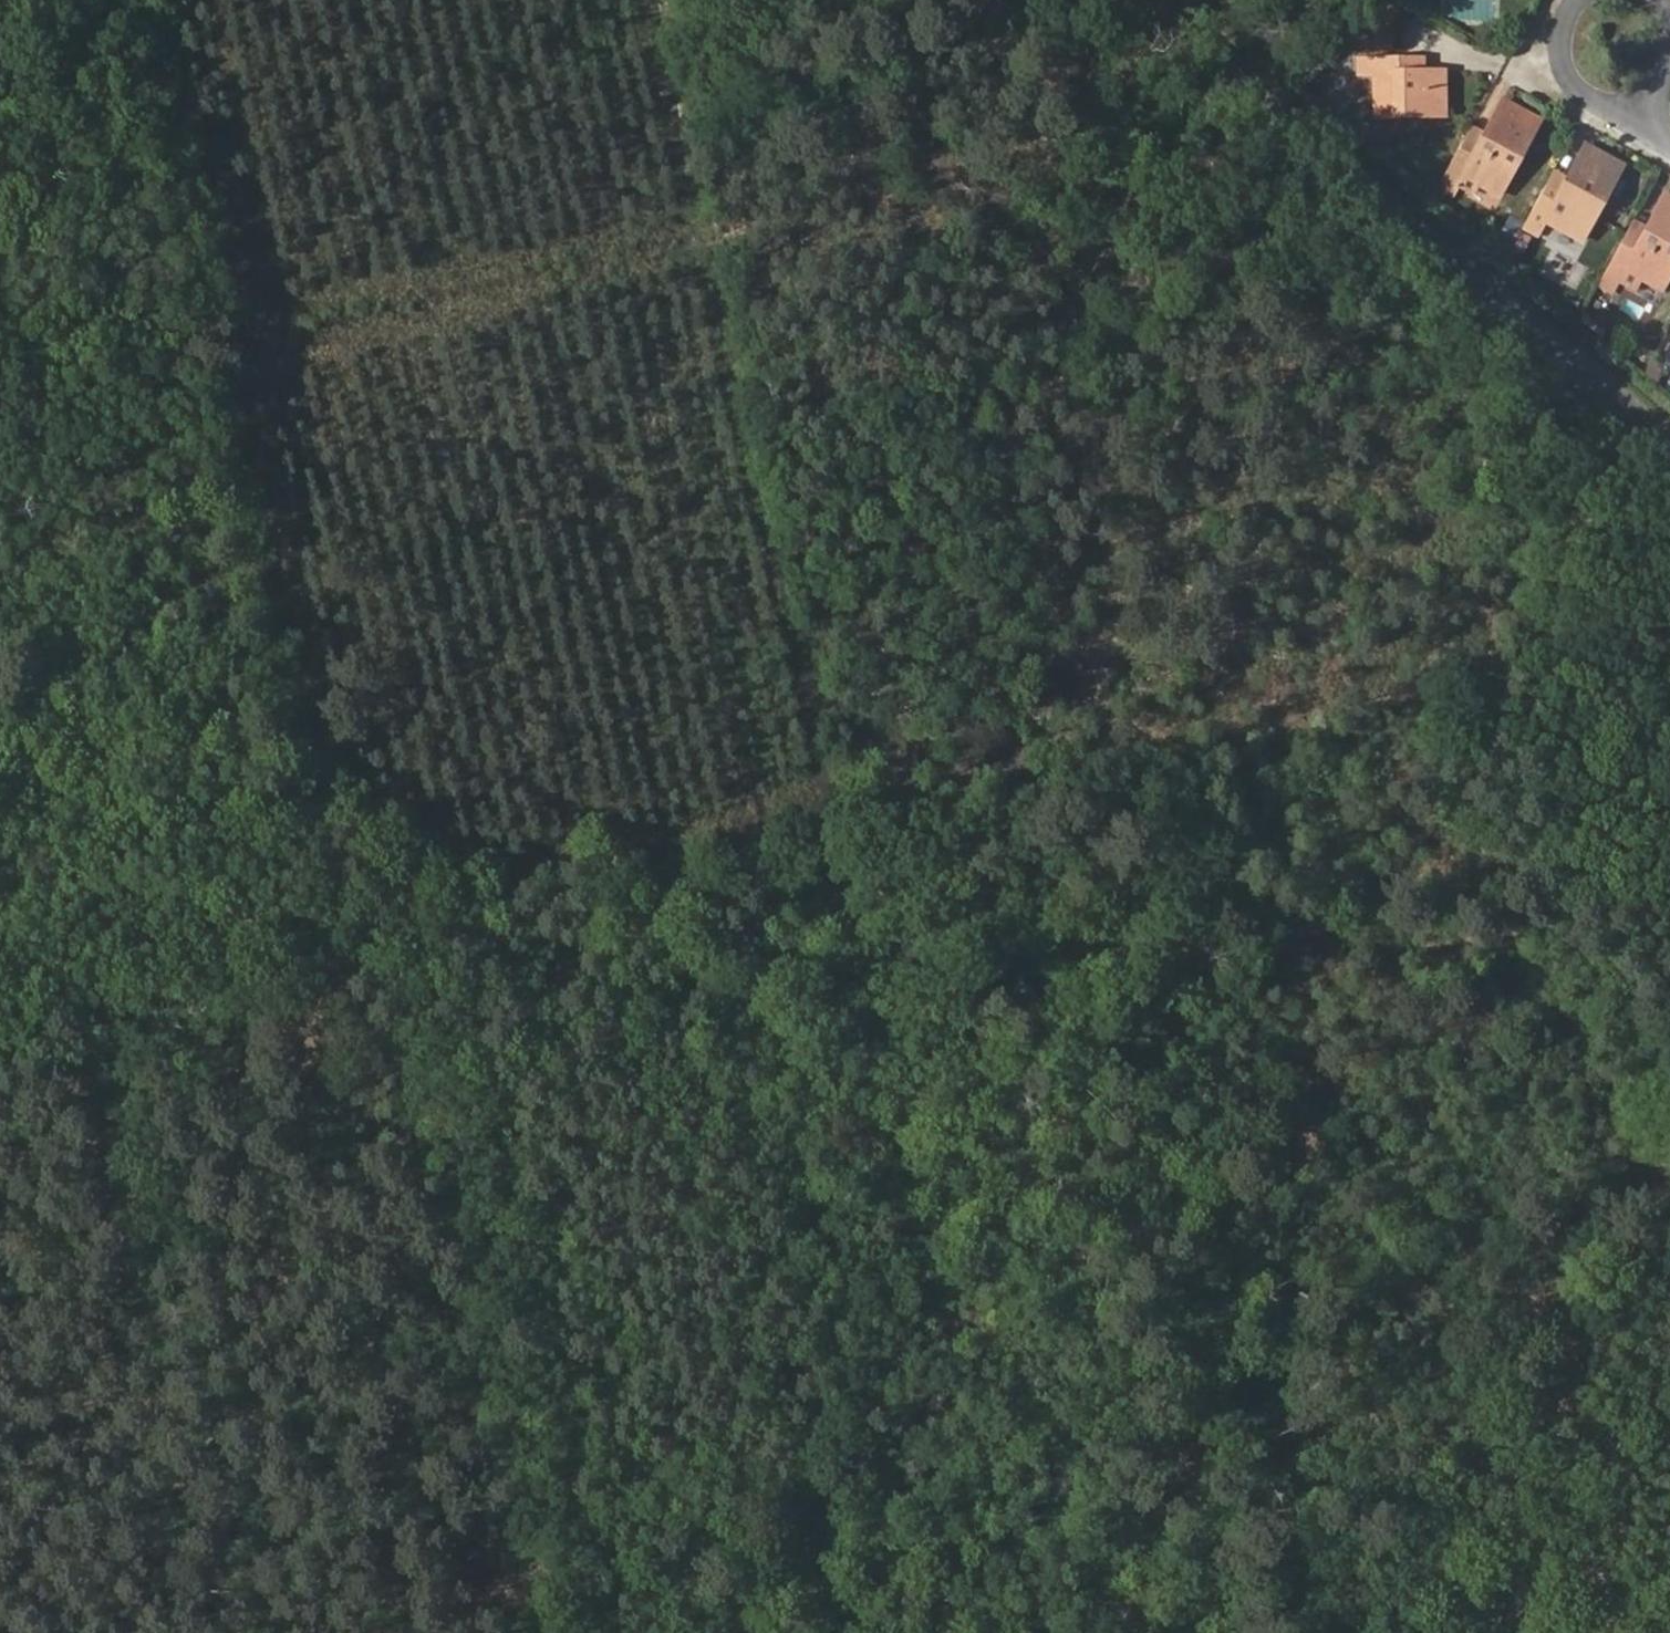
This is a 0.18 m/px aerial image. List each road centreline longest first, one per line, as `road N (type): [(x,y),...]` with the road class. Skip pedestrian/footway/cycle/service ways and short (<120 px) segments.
road 1 (residential): [(1159,0),(1669,439)]

